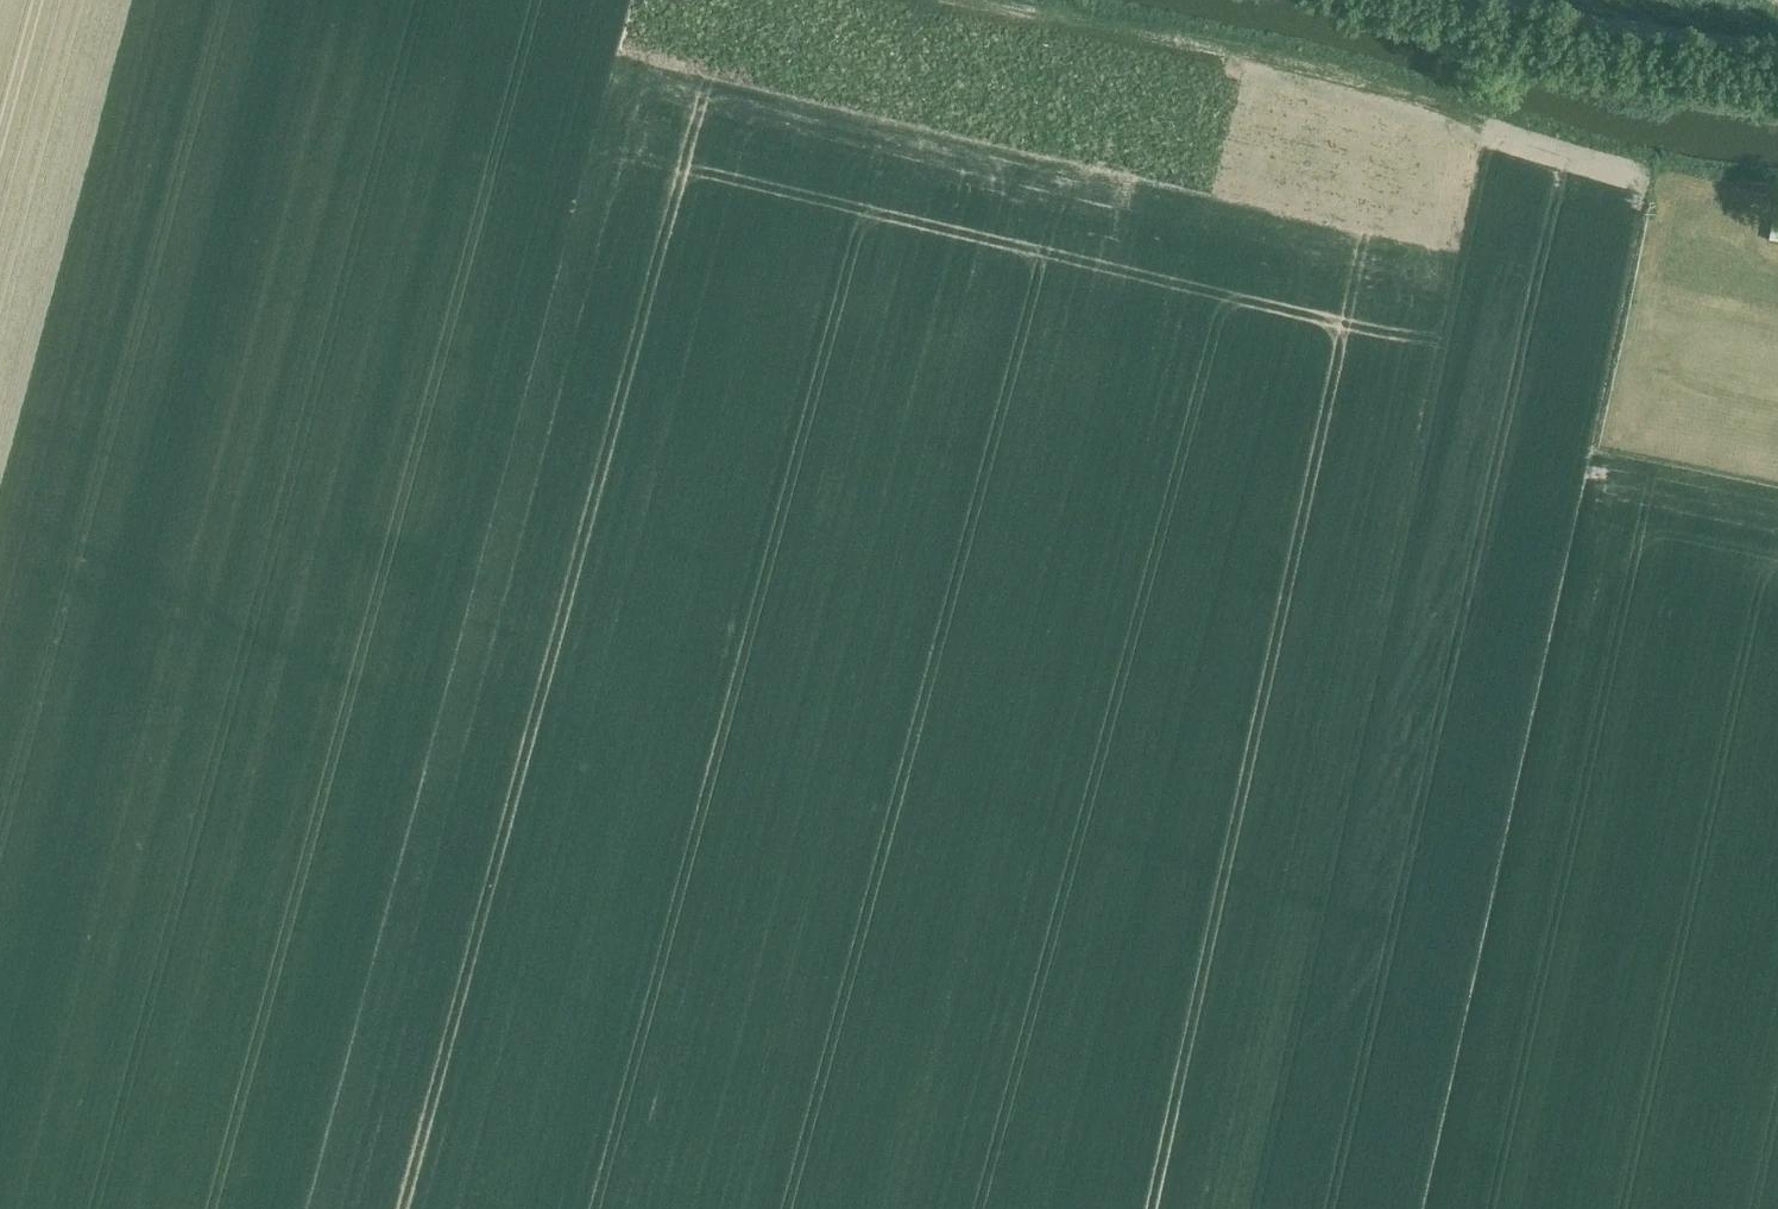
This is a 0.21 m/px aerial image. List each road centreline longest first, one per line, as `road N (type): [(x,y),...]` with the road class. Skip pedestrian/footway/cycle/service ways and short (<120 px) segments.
road 1 (track): [(1777,48),(1615,28),(1498,0)]

